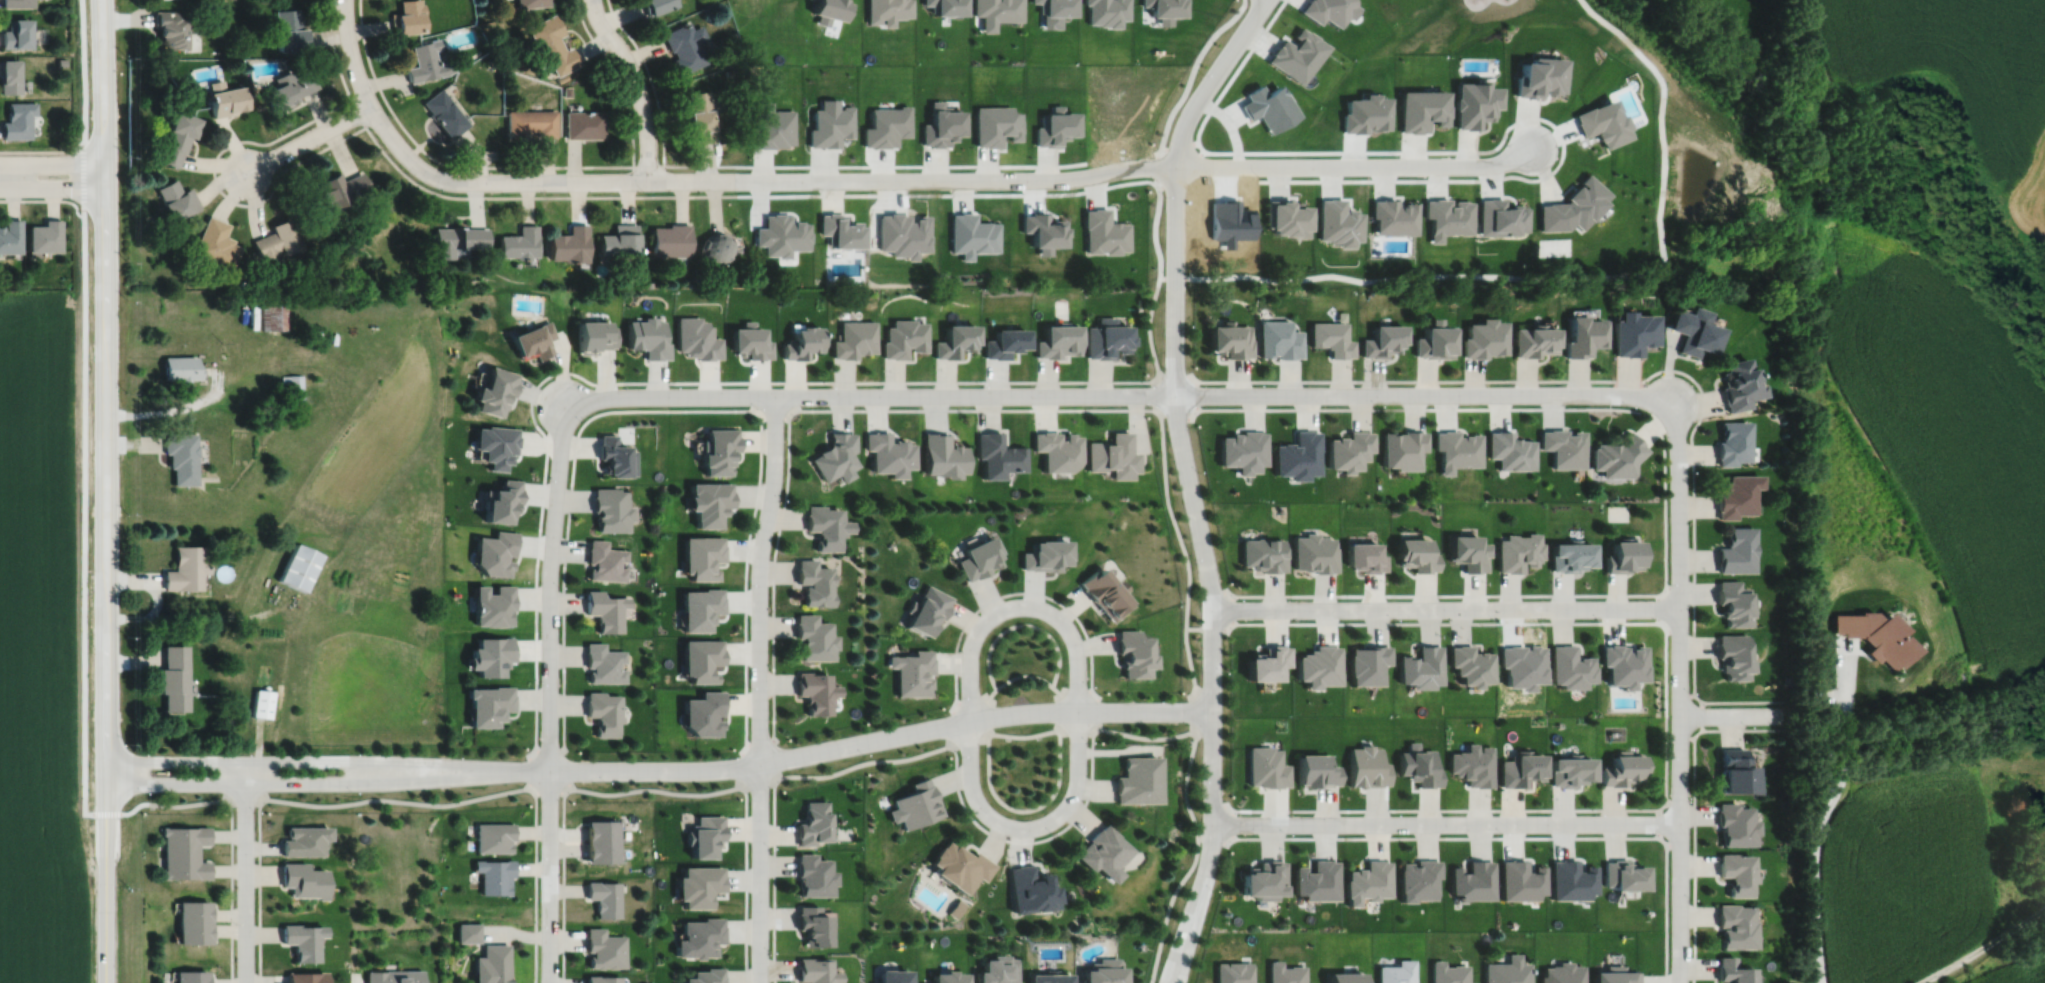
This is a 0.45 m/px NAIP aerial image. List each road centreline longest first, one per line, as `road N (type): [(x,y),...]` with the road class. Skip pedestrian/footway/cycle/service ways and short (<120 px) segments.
road 1 (residential): [(564,399),(1678,394)]
road 2 (residential): [(1265,0),(1186,120),(1175,166),(1176,419),(1211,590),(1212,823),(1207,868),(1171,982)]
road 3 (tertiary): [(105,982),(100,0)]
road 4 (residential): [(345,0),(351,52),(371,105),(413,162),(445,179),(999,180),(1175,166)]
road 5 (residential): [(1212,710),(990,716),(733,767),(496,770)]
road 6 (residential): [(760,982),(759,565),(774,468),(774,395)]
road 7 (residential): [(1678,394),(1680,982)]
road 8 (residential): [(549,982),(548,595),(564,399)]
road 9 (residential): [(1077,673),(1071,799),(1038,826),(1003,824),(970,787),(975,633),(1001,610),(1039,608),(1066,627),(1077,673)]
road 10 (residential): [(1680,822),(1212,823)]
road 11 (residential): [(1679,608),(1212,609)]
road 12 (residential): [(105,784),(388,782),(496,770)]
road 13 (residential): [(496,770),(386,760),(105,760)]
road 14 (residential): [(1175,166),(1486,165),(1532,148)]
road 15 (residential): [(244,760),(245,982)]
road 16 (residential): [(649,181),(638,89),(592,0)]
road 17 (residential): [(245,172),(371,105)]

